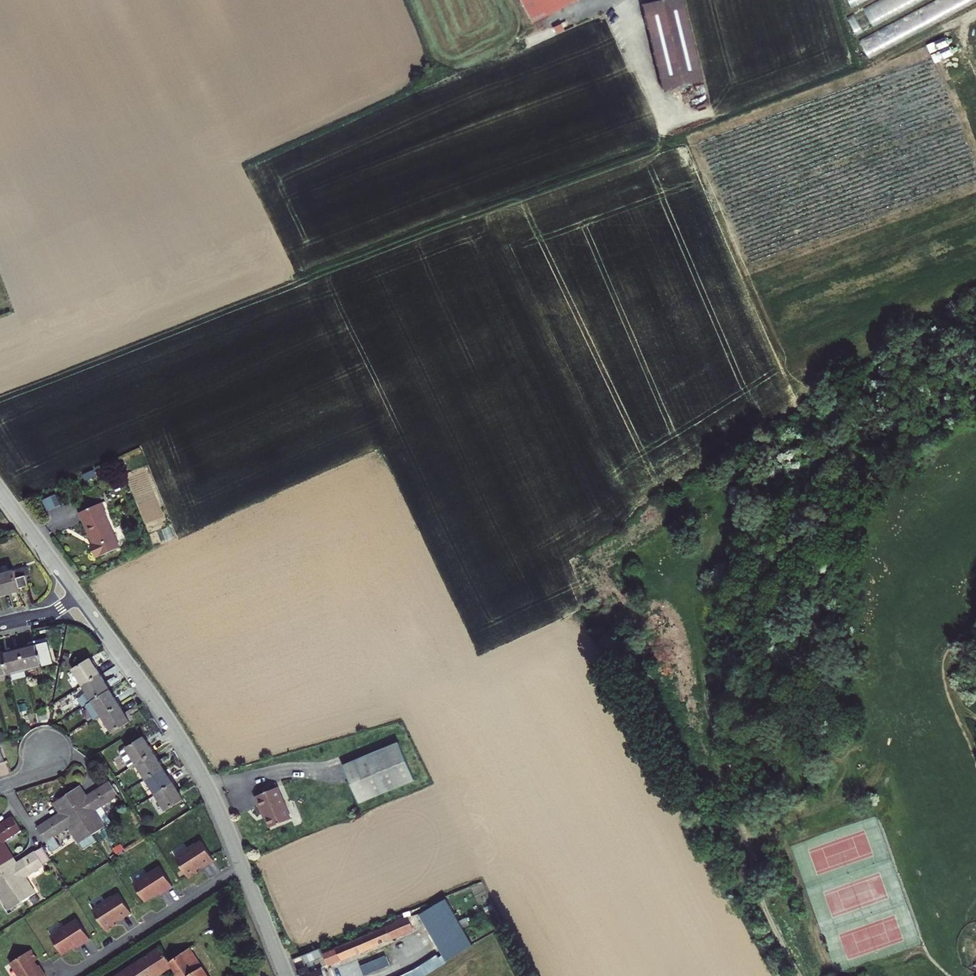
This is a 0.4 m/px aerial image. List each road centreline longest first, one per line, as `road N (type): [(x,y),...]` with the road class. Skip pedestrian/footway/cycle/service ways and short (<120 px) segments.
road 1 (unclassified): [(76,597),(175,734),(242,866)]
road 2 (residential): [(242,866),(71,975)]
road 3 (unclassified): [(0,492),(76,597)]

